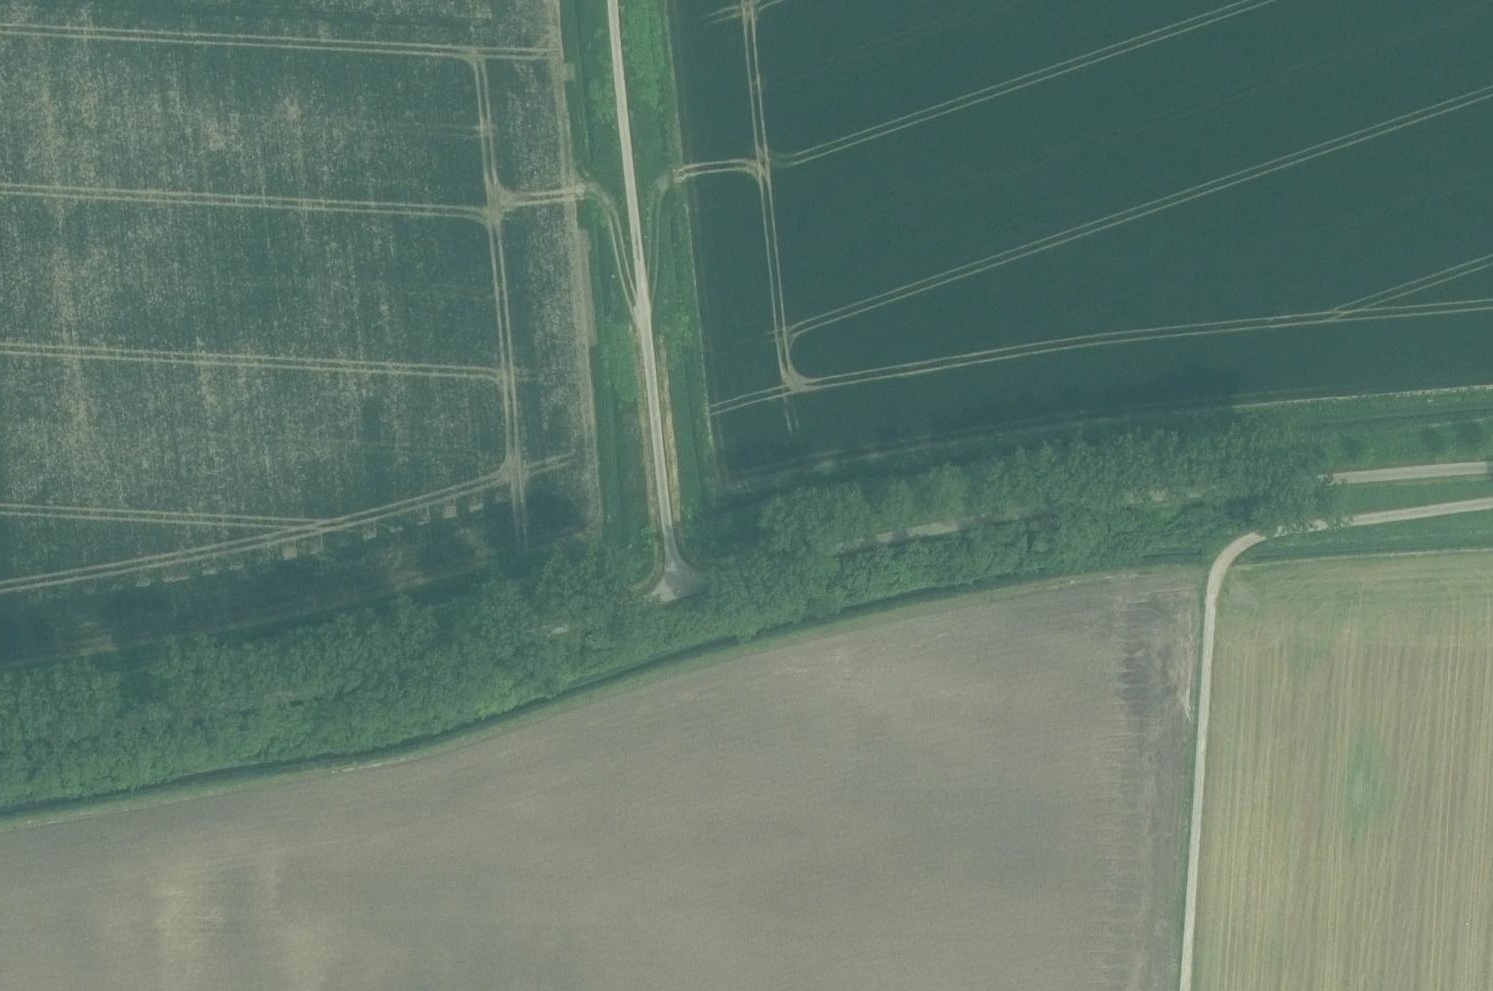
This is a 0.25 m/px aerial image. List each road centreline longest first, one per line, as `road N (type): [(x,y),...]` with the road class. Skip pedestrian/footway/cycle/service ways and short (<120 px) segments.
road 1 (unclassified): [(1492,469),(1245,484),(1046,510),(852,544),(673,593)]
road 2 (track): [(1188,990),(1215,607),(1234,548),(1328,523),(1492,502)]
road 3 (unclassified): [(0,741),(290,690),(673,593)]
road 4 (unclassified): [(673,593),(613,0)]

